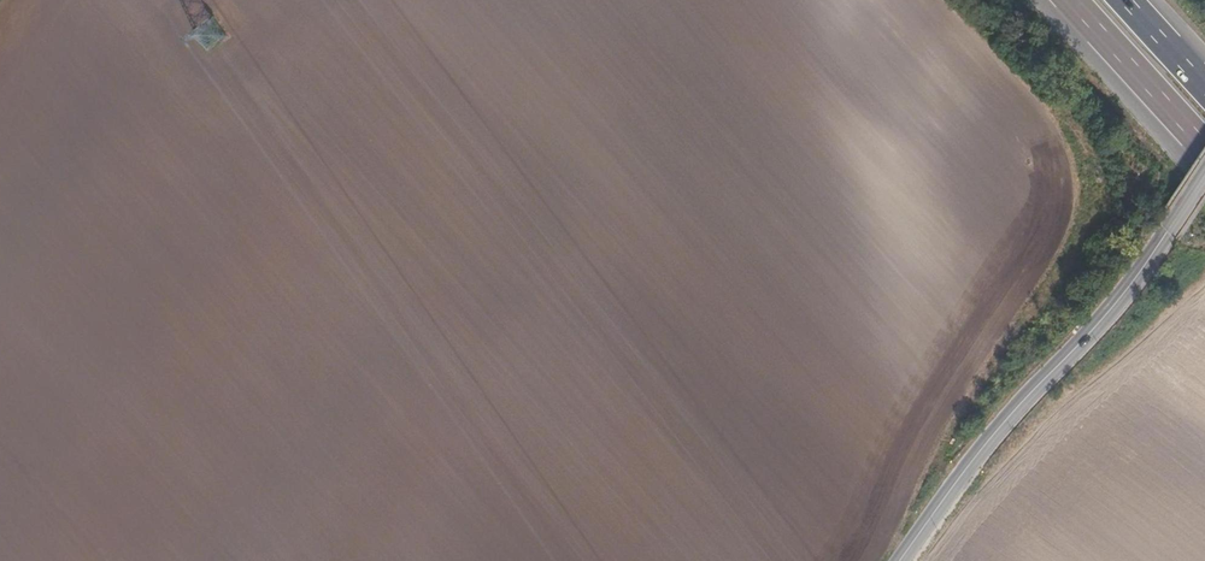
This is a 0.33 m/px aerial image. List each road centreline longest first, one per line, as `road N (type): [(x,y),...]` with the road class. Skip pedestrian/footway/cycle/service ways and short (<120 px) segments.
road 1 (tertiary): [(1165,237),(898,560)]
road 2 (motorway): [(1076,0),(1204,143)]

